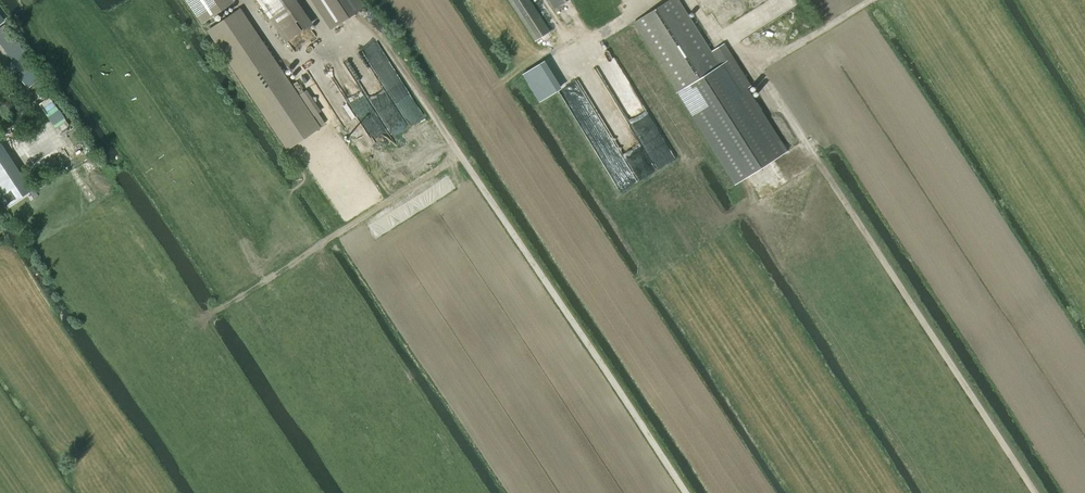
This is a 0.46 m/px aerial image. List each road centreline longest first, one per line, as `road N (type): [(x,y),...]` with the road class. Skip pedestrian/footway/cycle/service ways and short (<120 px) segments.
road 1 (track): [(278,50),(299,59),(319,54),(369,27),(686,492)]
road 2 (track): [(1033,492),(734,41),(712,28),(692,0)]

